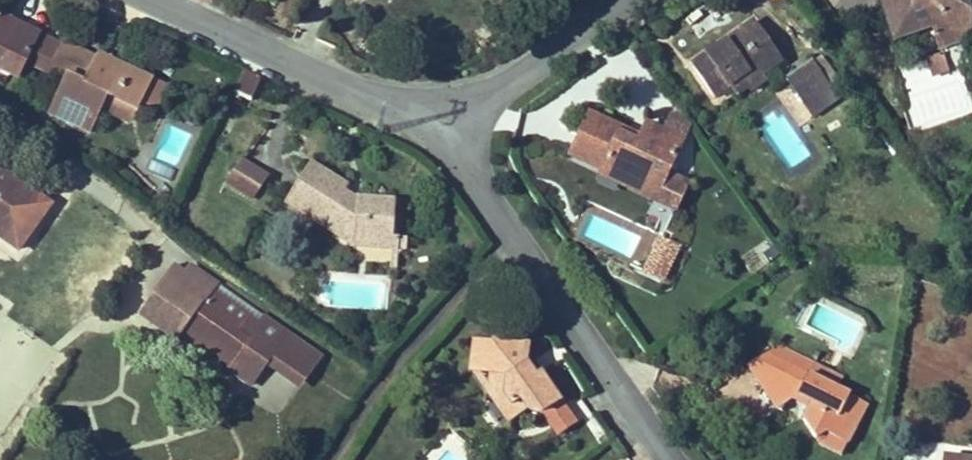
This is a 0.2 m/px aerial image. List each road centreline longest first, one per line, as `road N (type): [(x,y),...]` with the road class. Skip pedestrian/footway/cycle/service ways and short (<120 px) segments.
road 1 (residential): [(437,119),(556,305),(670,459)]
road 2 (residential): [(154,0),(437,119)]
road 3 (residential): [(627,0),(507,84),(437,119)]

